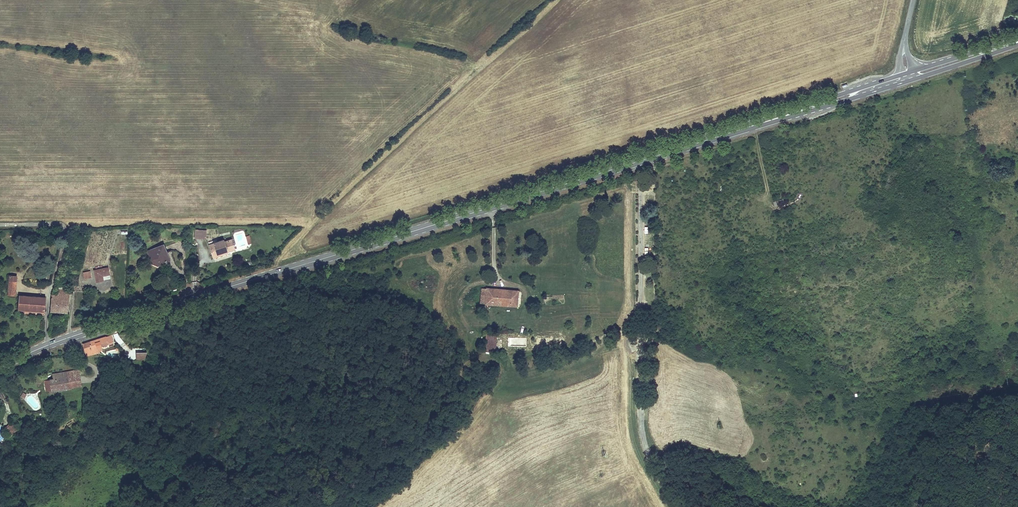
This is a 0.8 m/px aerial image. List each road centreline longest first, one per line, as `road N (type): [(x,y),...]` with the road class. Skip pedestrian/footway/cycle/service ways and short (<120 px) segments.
road 1 (primary): [(908,77),(90,331),(0,368)]
road 2 (track): [(562,0),(286,249),(277,272)]

